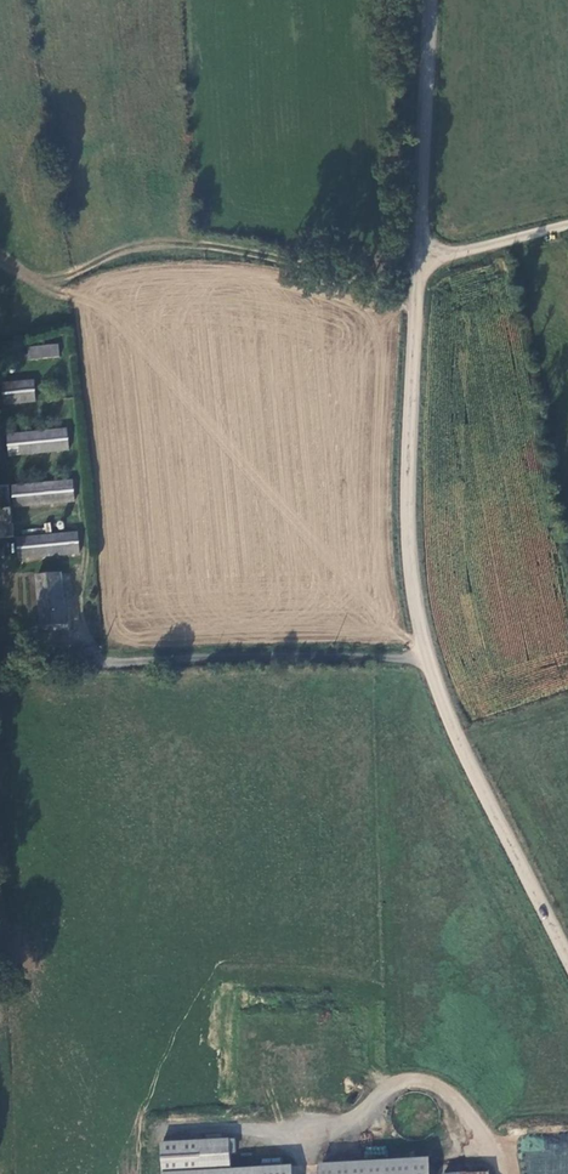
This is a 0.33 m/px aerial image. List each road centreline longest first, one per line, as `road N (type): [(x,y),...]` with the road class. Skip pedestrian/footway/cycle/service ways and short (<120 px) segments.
road 1 (unclassified): [(420,247),(409,541),(428,658)]
road 2 (unclassified): [(428,658),(220,648),(69,655)]
road 3 (unclassified): [(428,658),(441,715),(567,981)]
road 4 (unclassified): [(431,0),(420,247)]
road 5 (unclassified): [(420,247),(567,222)]

